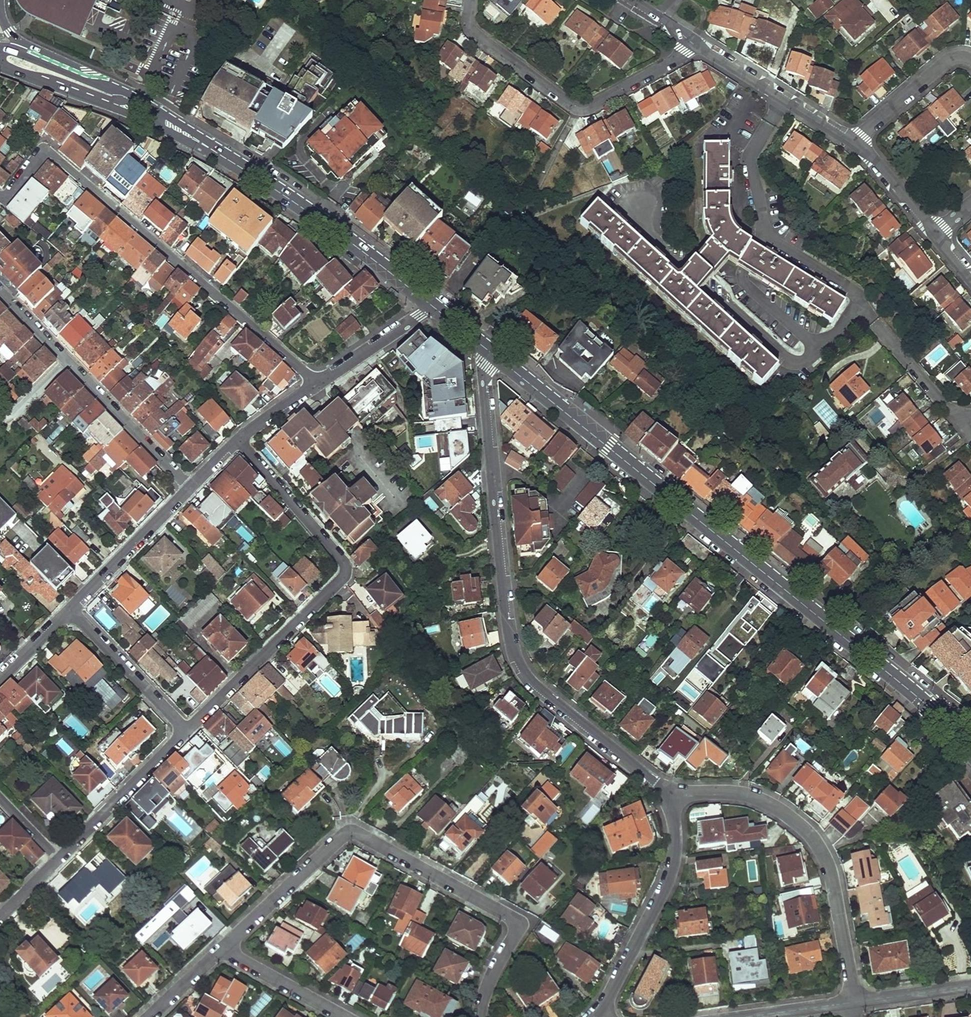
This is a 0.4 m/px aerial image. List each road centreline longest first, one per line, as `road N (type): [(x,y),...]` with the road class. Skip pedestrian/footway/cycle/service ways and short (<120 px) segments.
road 1 (primary): [(496,356),(930,705),(970,752)]
road 2 (residential): [(496,356),(483,381),(511,647),(529,678),(668,797)]
road 3 (residential): [(0,196),(40,156),(54,155),(318,383)]
road 4 (residential): [(186,732),(345,572),(238,439)]
road 5 (residential): [(222,948),(353,833),(506,915),(513,938)]
road 6 (residential): [(851,1002),(831,874),(811,835),(744,794),(668,797)]
road 7 (residential): [(471,0),(477,33),(579,107),(692,43)]
road 8 (primary): [(203,142),(432,305)]
road 9 (residential): [(0,291),(191,487)]
road 10 (residential): [(668,797),(676,834),(671,869),(600,1016)]
road 11 (primary): [(3,69),(203,142)]
road 12 (residential): [(692,43),(859,144)]
road 13 (primary): [(203,142),(138,97),(42,63)]
road 14 (residential): [(60,858),(186,732)]
road 15 (residential): [(68,610),(191,487)]
road 16 (residential): [(68,610),(186,732)]
road 17 (residential): [(859,144),(944,61),(970,60)]
road 18 (residential): [(222,948),(348,1016)]
road 19 (residential): [(875,322),(970,429)]
road 20 (residential): [(318,383),(432,305)]
road 21 (residential): [(970,985),(851,1002)]

